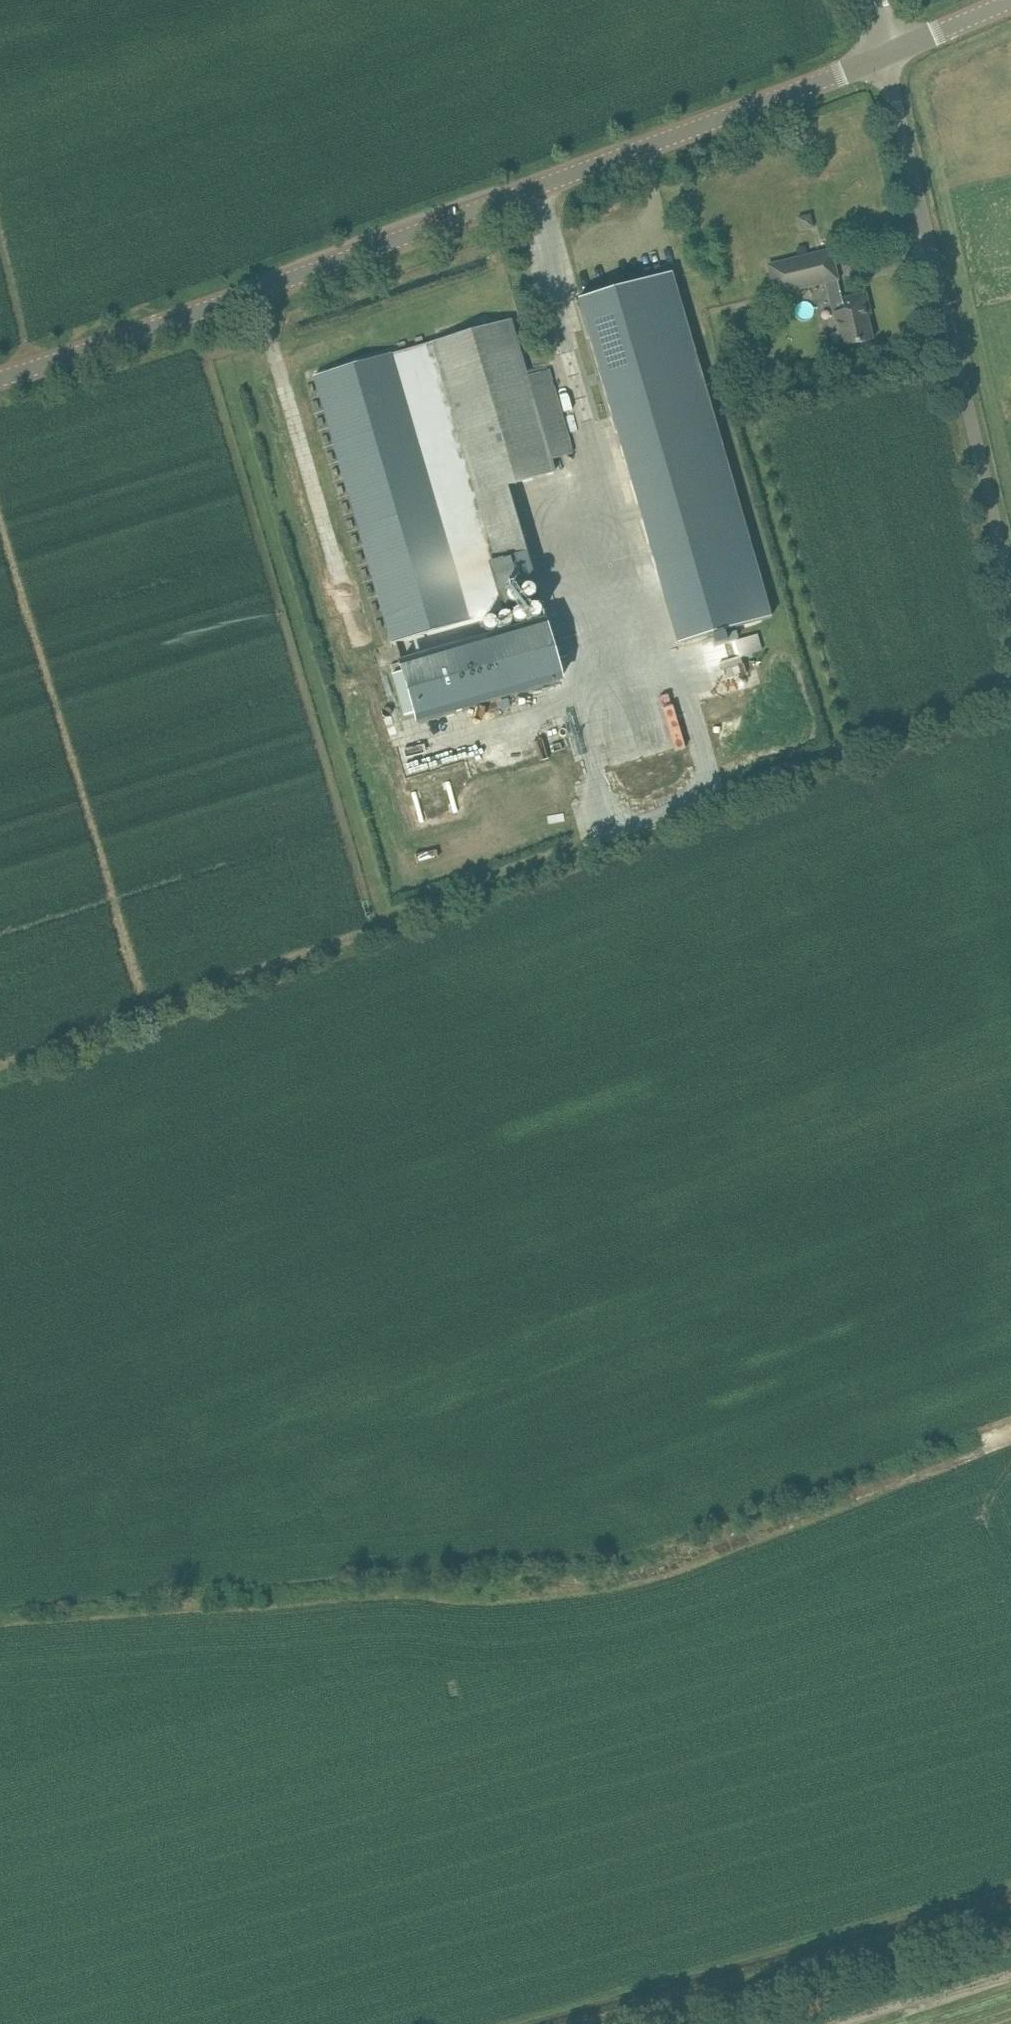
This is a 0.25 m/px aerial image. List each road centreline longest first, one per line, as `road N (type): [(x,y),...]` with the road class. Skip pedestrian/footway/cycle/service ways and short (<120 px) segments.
road 1 (track): [(0,1624),(587,1584),(680,1566),(1010,1434)]
road 2 (unclassified): [(0,379),(887,57)]
road 3 (unclassified): [(1010,587),(887,57)]
road 4 (unclassified): [(887,57),(1009,0)]

